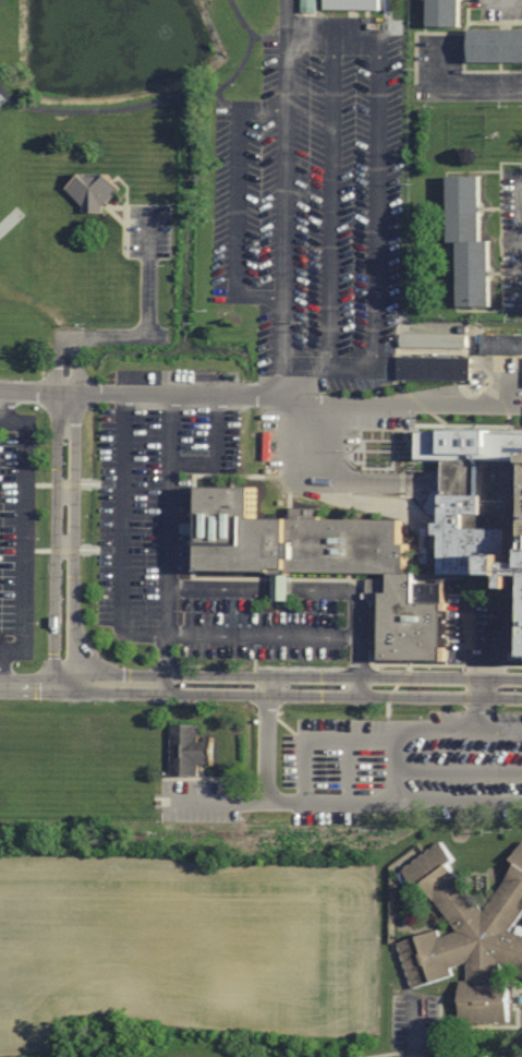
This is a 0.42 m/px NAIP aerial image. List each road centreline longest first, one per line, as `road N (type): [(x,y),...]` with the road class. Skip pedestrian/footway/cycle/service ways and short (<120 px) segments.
road 1 (residential): [(117,682),(74,650),(64,625),(68,336),(146,335),(148,232)]
road 2 (residential): [(521,688),(117,682)]

